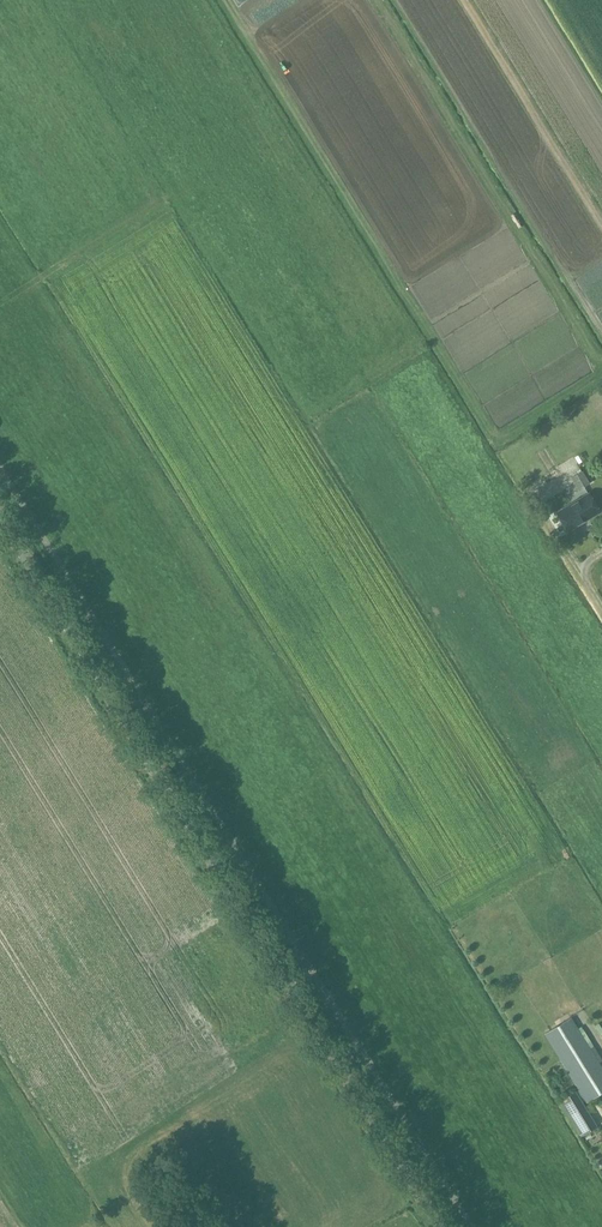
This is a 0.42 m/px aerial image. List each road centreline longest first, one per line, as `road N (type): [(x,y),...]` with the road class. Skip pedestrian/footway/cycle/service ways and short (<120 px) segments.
road 1 (unclassified): [(0,519),(439,1226)]

